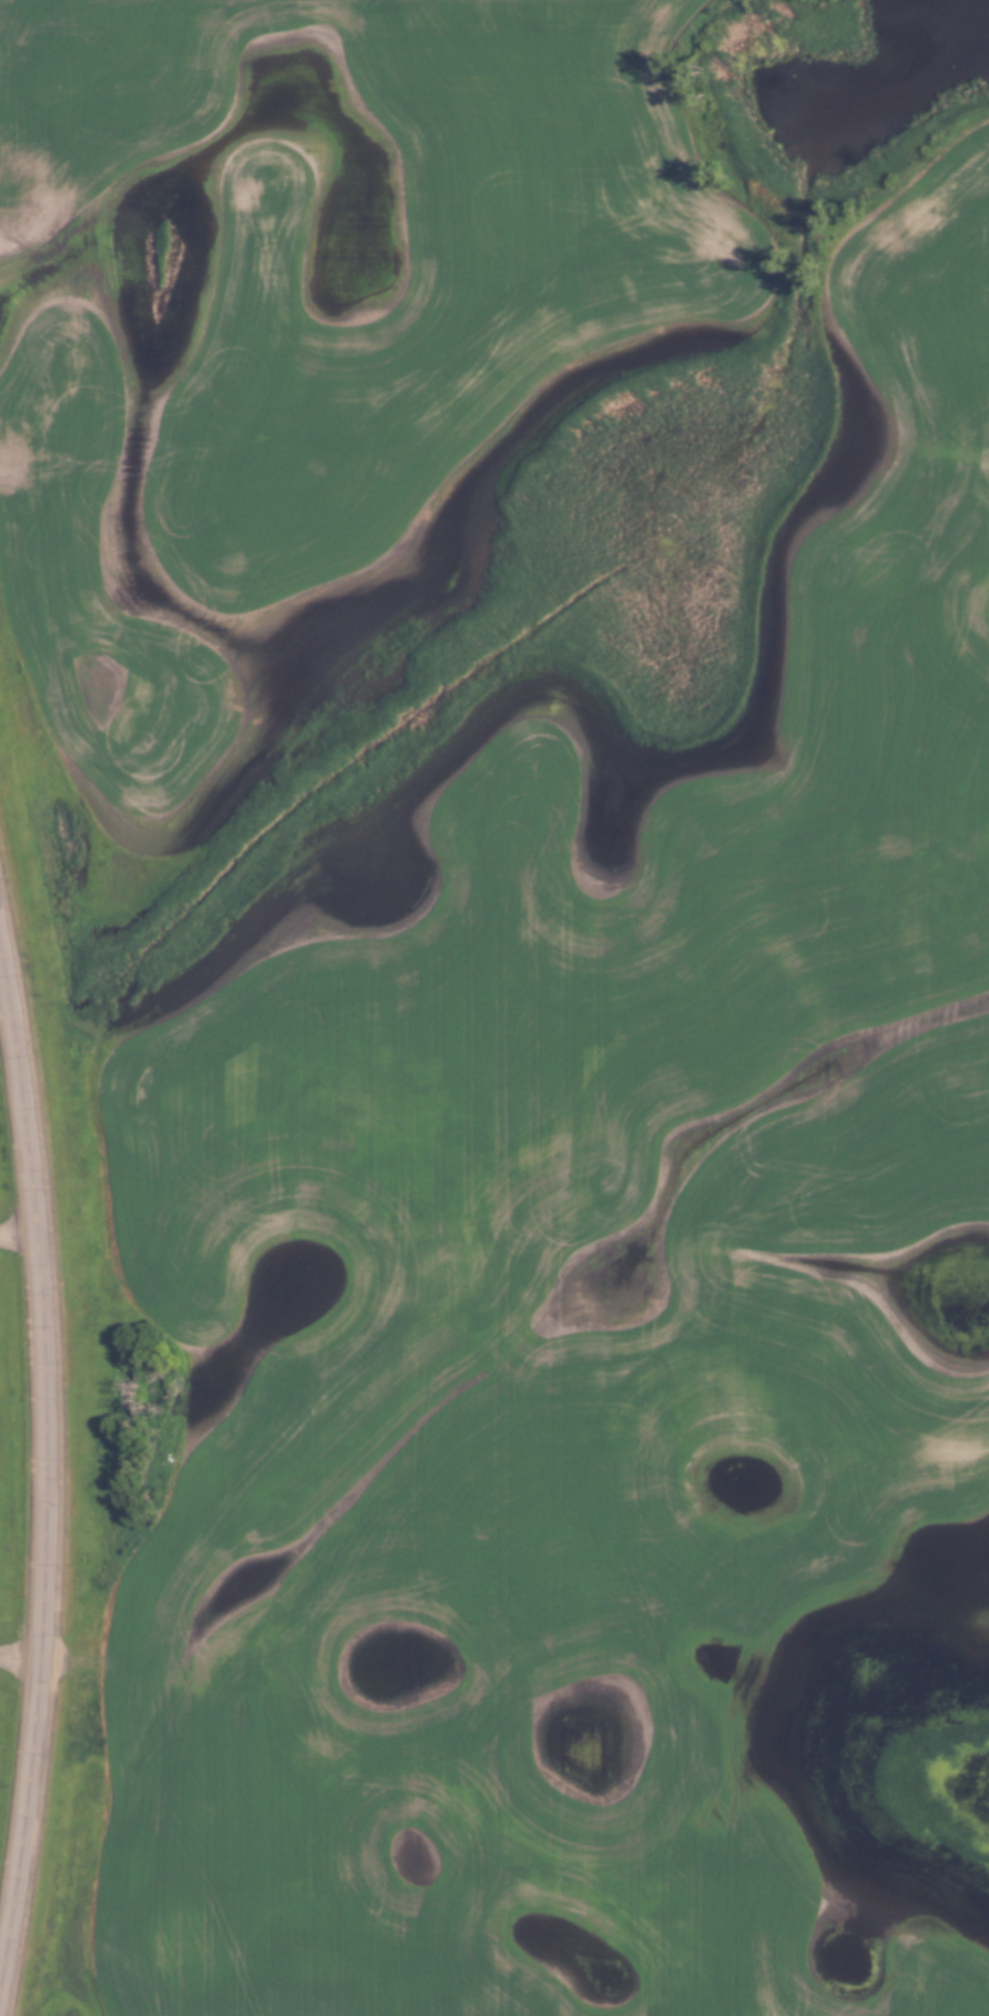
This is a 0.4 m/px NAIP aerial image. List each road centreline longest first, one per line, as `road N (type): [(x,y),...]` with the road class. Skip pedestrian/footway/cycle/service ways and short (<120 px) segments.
road 1 (primary): [(0,918),(43,1232),(52,1510),(35,1798),(1,2015)]

